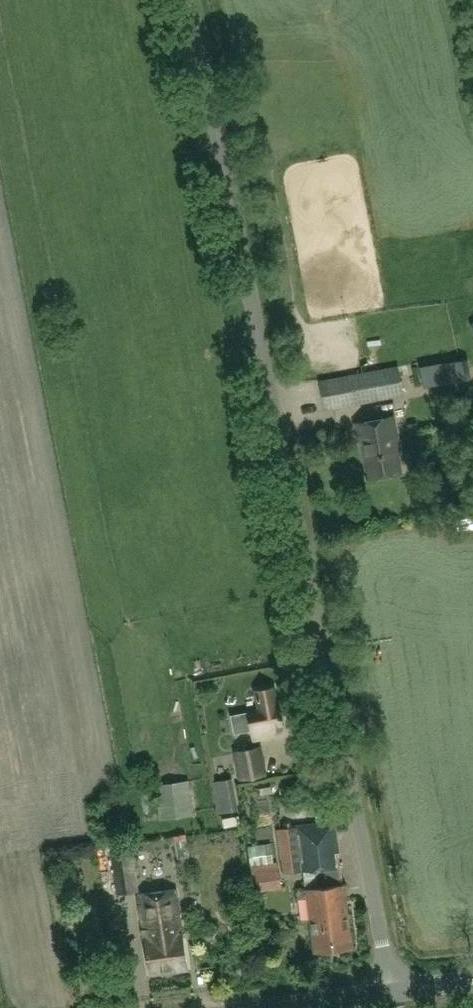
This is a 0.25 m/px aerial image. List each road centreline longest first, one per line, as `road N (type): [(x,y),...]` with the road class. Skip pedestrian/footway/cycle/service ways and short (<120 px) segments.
road 1 (unclassified): [(392,995),(189,0)]

